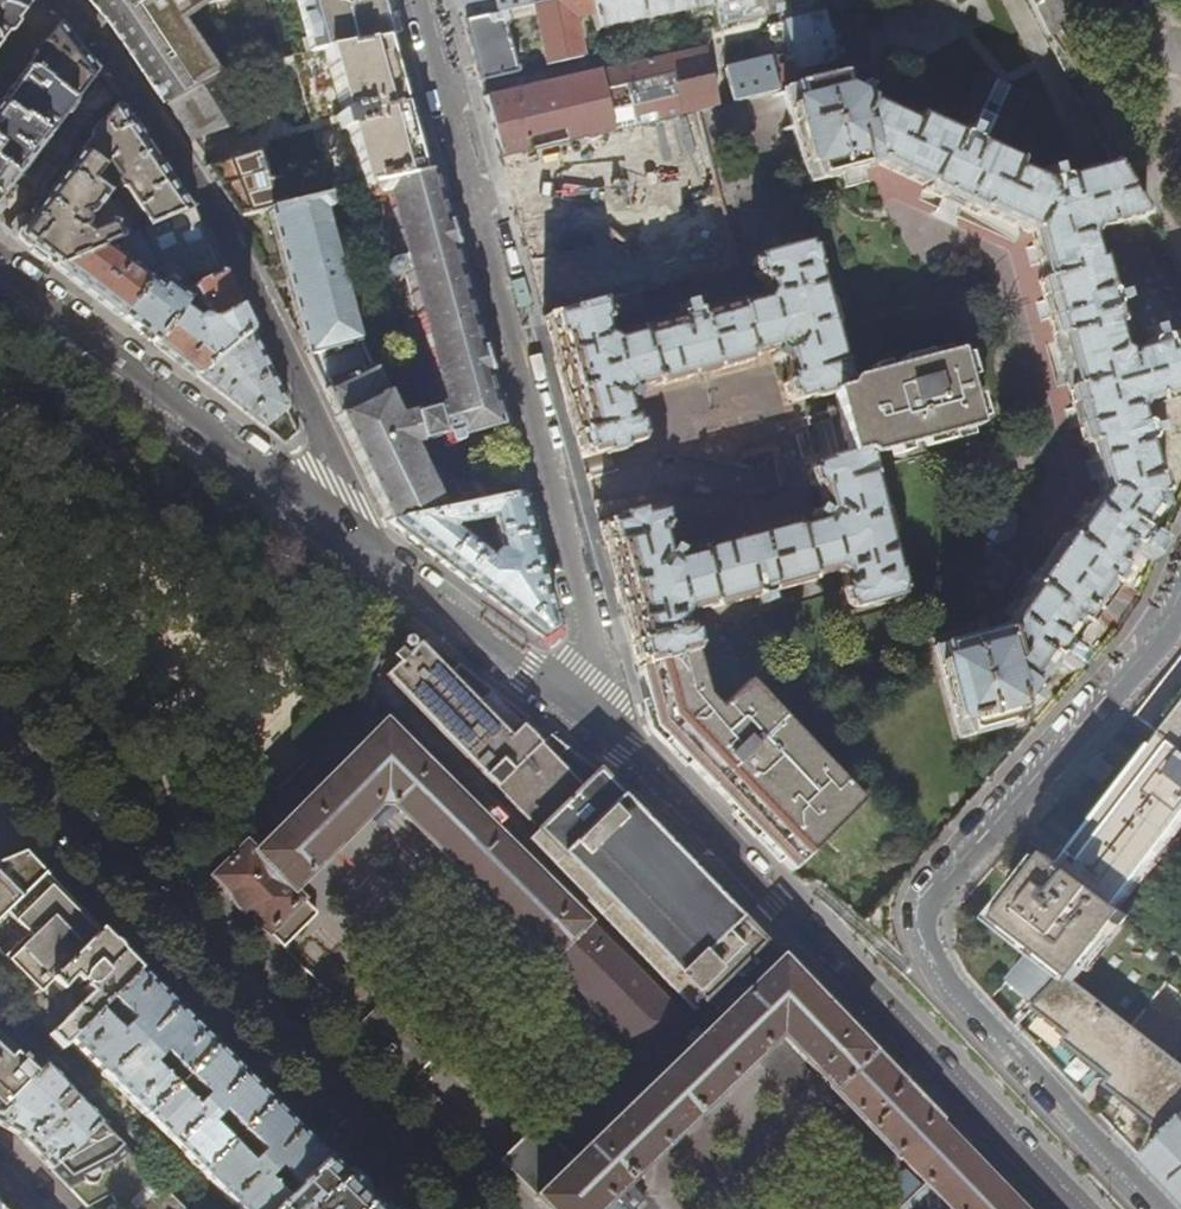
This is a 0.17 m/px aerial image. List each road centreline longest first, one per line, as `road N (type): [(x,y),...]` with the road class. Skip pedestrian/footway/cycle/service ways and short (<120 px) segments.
road 1 (residential): [(1158,1208),(954,990),(927,920),(933,900),(1158,641),(1180,588)]
road 2 (residential): [(422,0),(594,649),(584,716)]
road 3 (residential): [(1073,1208),(627,750),(584,716)]
road 4 (residential): [(0,735),(150,899),(461,1208)]
road 5 (residential): [(357,545),(228,224),(59,0)]
road 6 (residential): [(357,545),(0,278)]
road 7 (residential): [(584,716),(357,545)]

